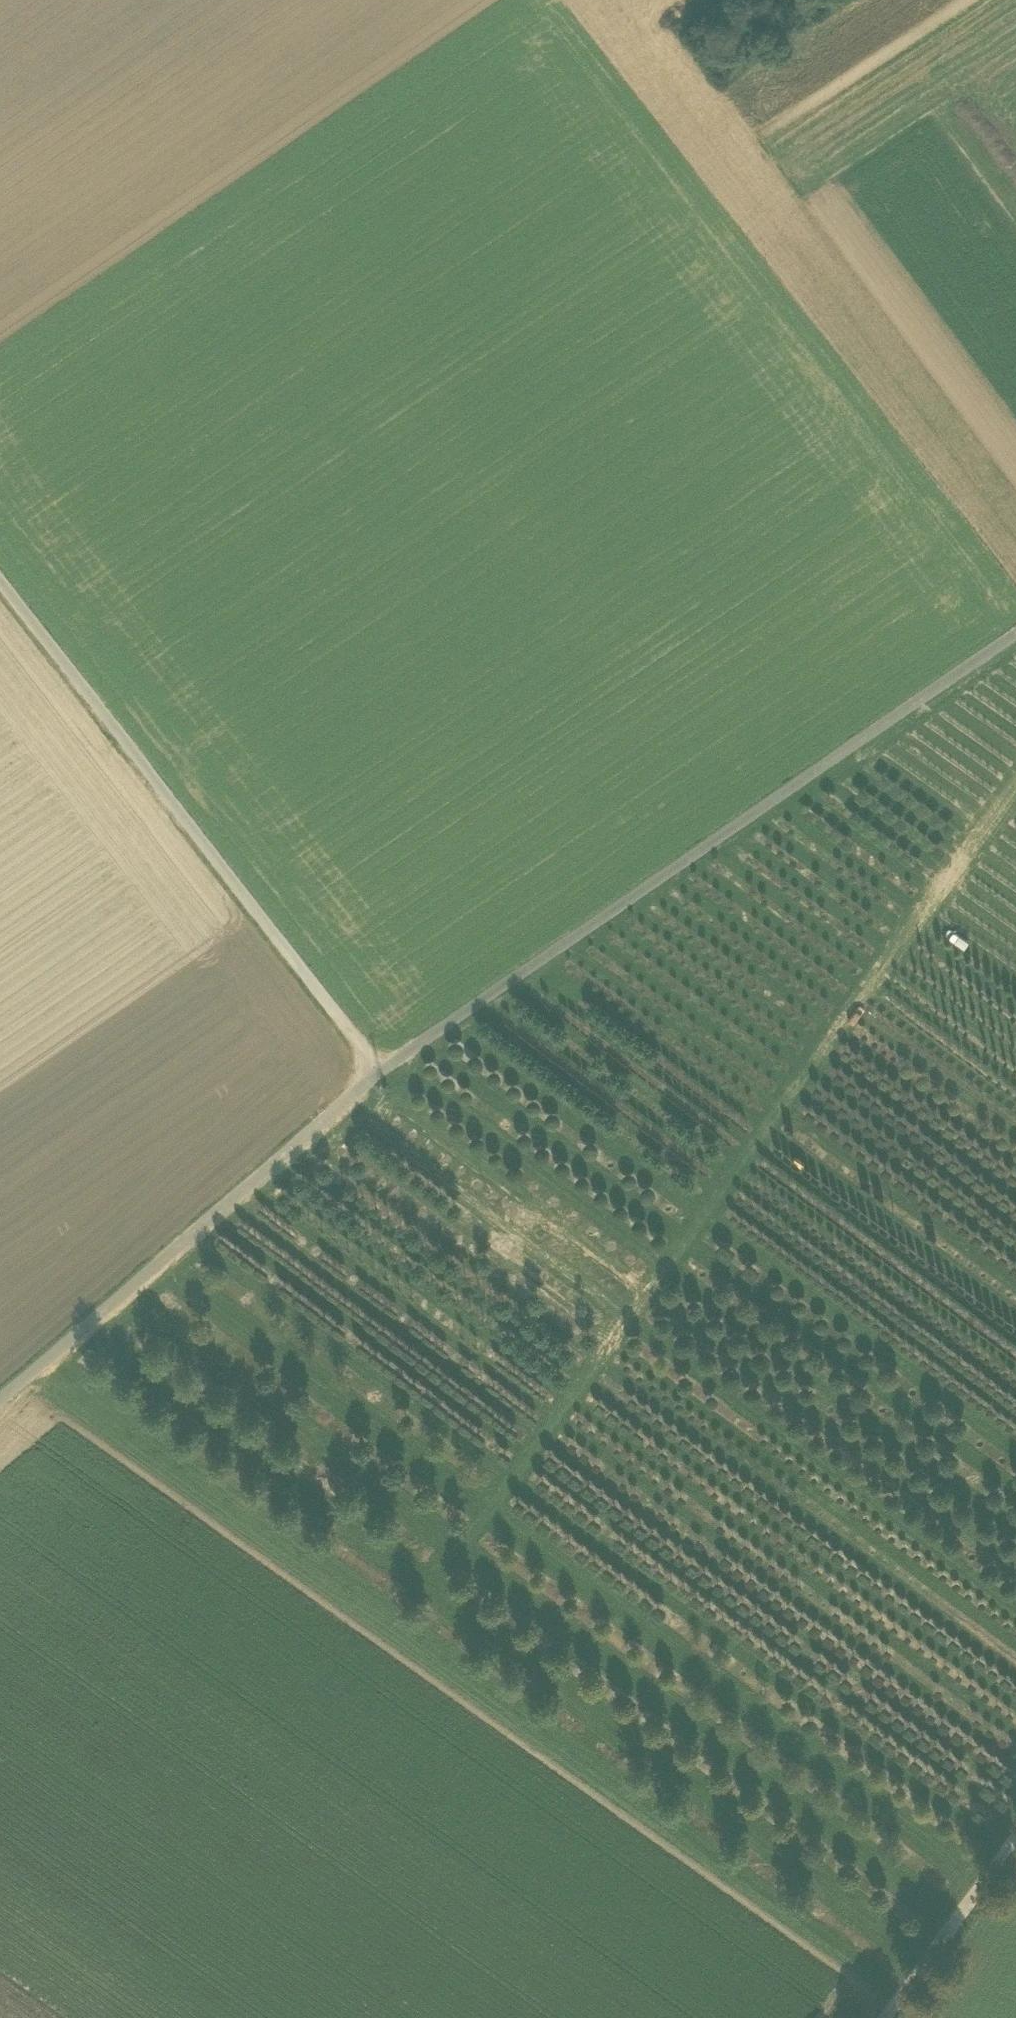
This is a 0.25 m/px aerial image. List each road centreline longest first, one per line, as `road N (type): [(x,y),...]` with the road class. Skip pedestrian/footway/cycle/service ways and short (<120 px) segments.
road 1 (track): [(0,1398),(381,1070),(1015,634)]
road 2 (track): [(0,581),(381,1070)]
road 3 (track): [(891,2017),(1015,1843)]

